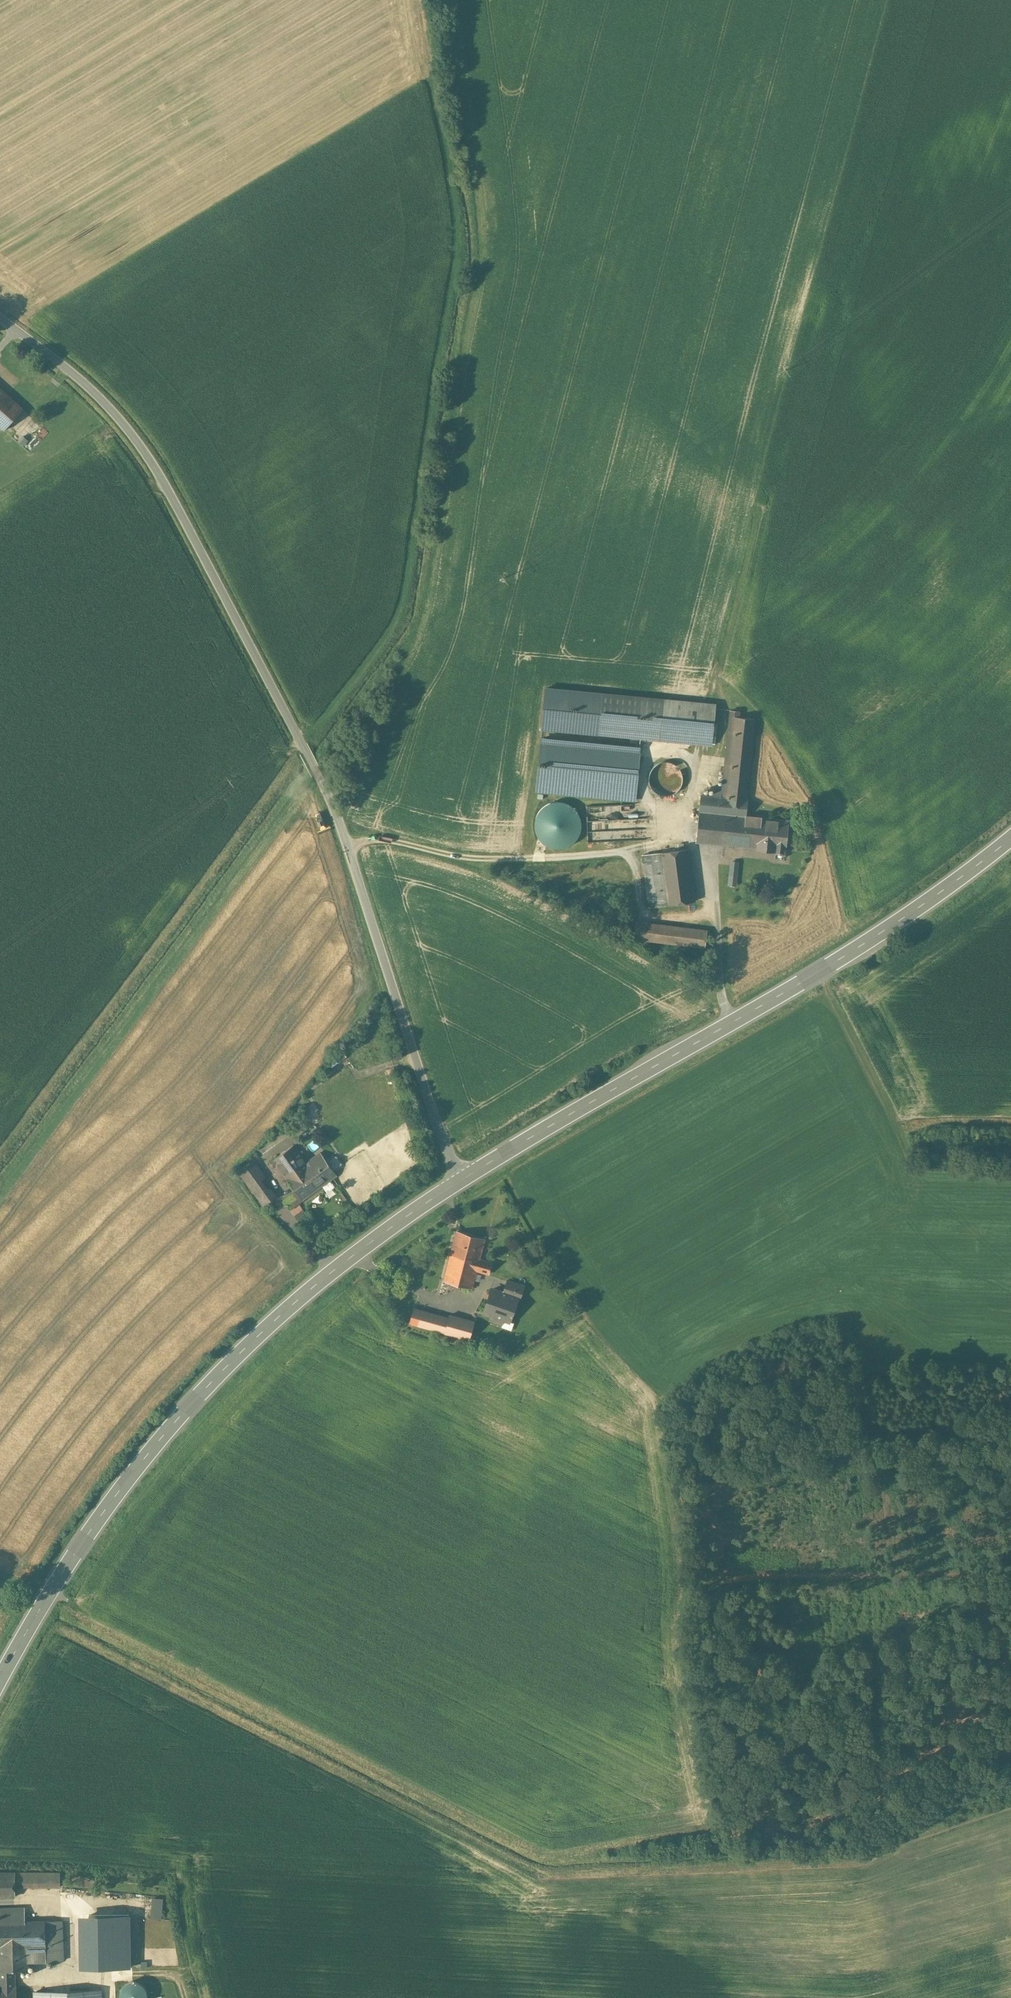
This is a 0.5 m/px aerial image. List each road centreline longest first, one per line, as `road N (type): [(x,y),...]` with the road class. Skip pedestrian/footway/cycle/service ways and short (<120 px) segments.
road 1 (unclassified): [(0,319),(111,411),(153,464),(338,819),(458,1181)]
road 2 (secondary): [(0,1679),(102,1513),(175,1422),(257,1335),(458,1181)]
road 3 (secondary): [(458,1181),(822,970),(943,892),(1010,835)]
road 4 (track): [(706,1579),(1010,1572)]

